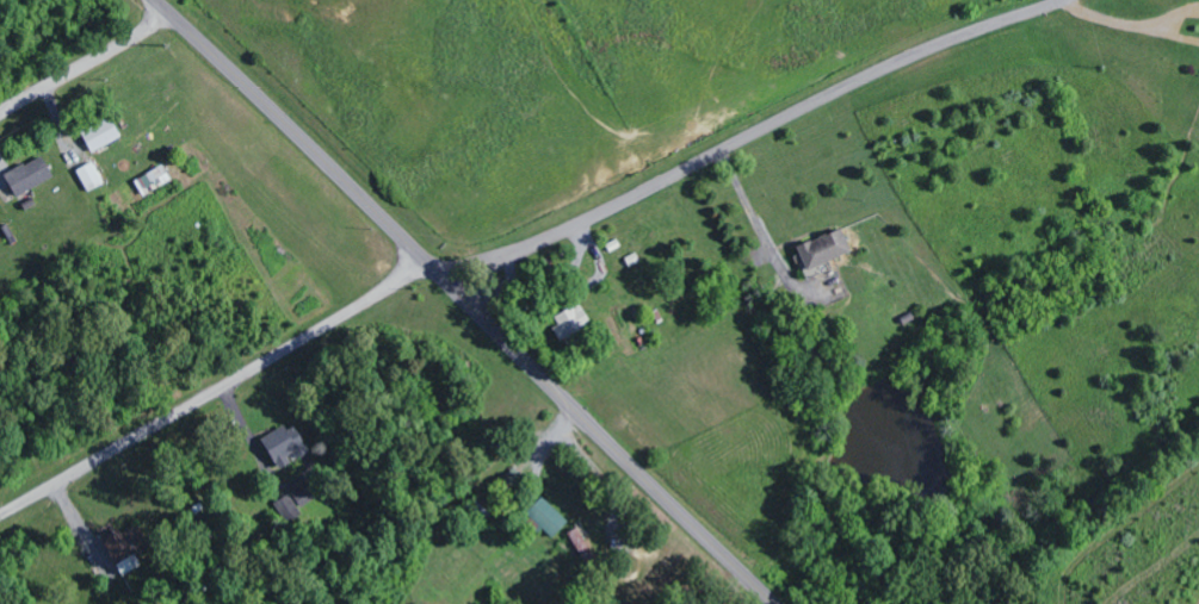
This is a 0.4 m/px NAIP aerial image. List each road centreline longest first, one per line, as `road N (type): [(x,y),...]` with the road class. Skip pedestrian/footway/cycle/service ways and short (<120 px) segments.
road 1 (residential): [(1063,0),(873,75),(544,243),(439,273)]
road 2 (residential): [(0,517),(427,261)]
road 3 (residential): [(773,603),(439,273)]
road 4 (residential): [(427,261),(156,0)]
road 5 (residential): [(0,114),(172,14)]

